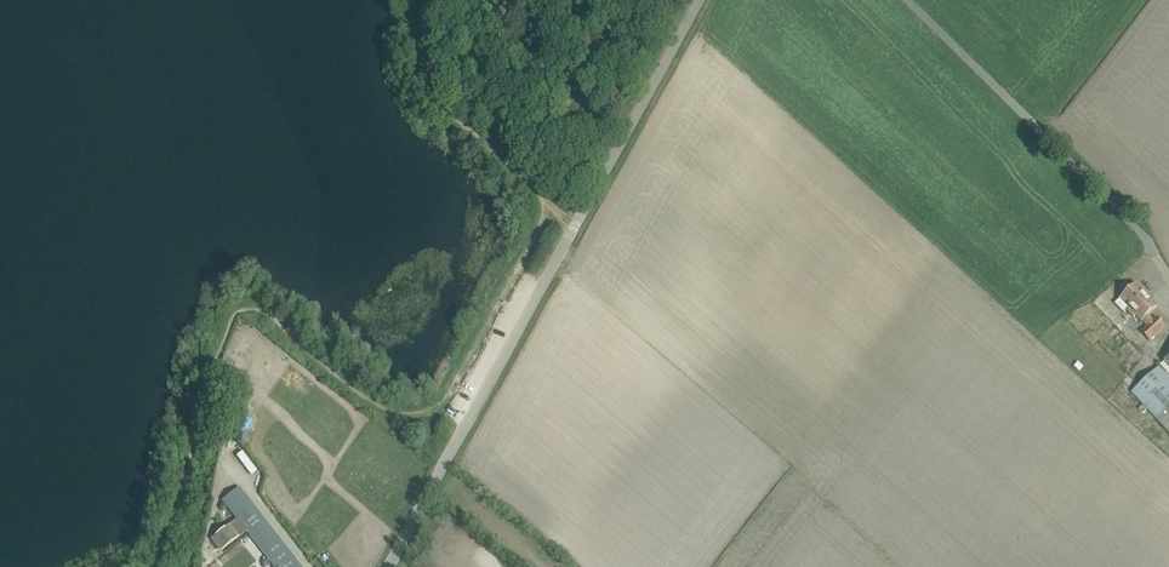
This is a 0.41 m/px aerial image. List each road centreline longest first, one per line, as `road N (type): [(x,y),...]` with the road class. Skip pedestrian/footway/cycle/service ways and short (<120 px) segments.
road 1 (unclassified): [(388,566),(706,0)]
road 2 (unclassified): [(1158,252),(905,0)]

